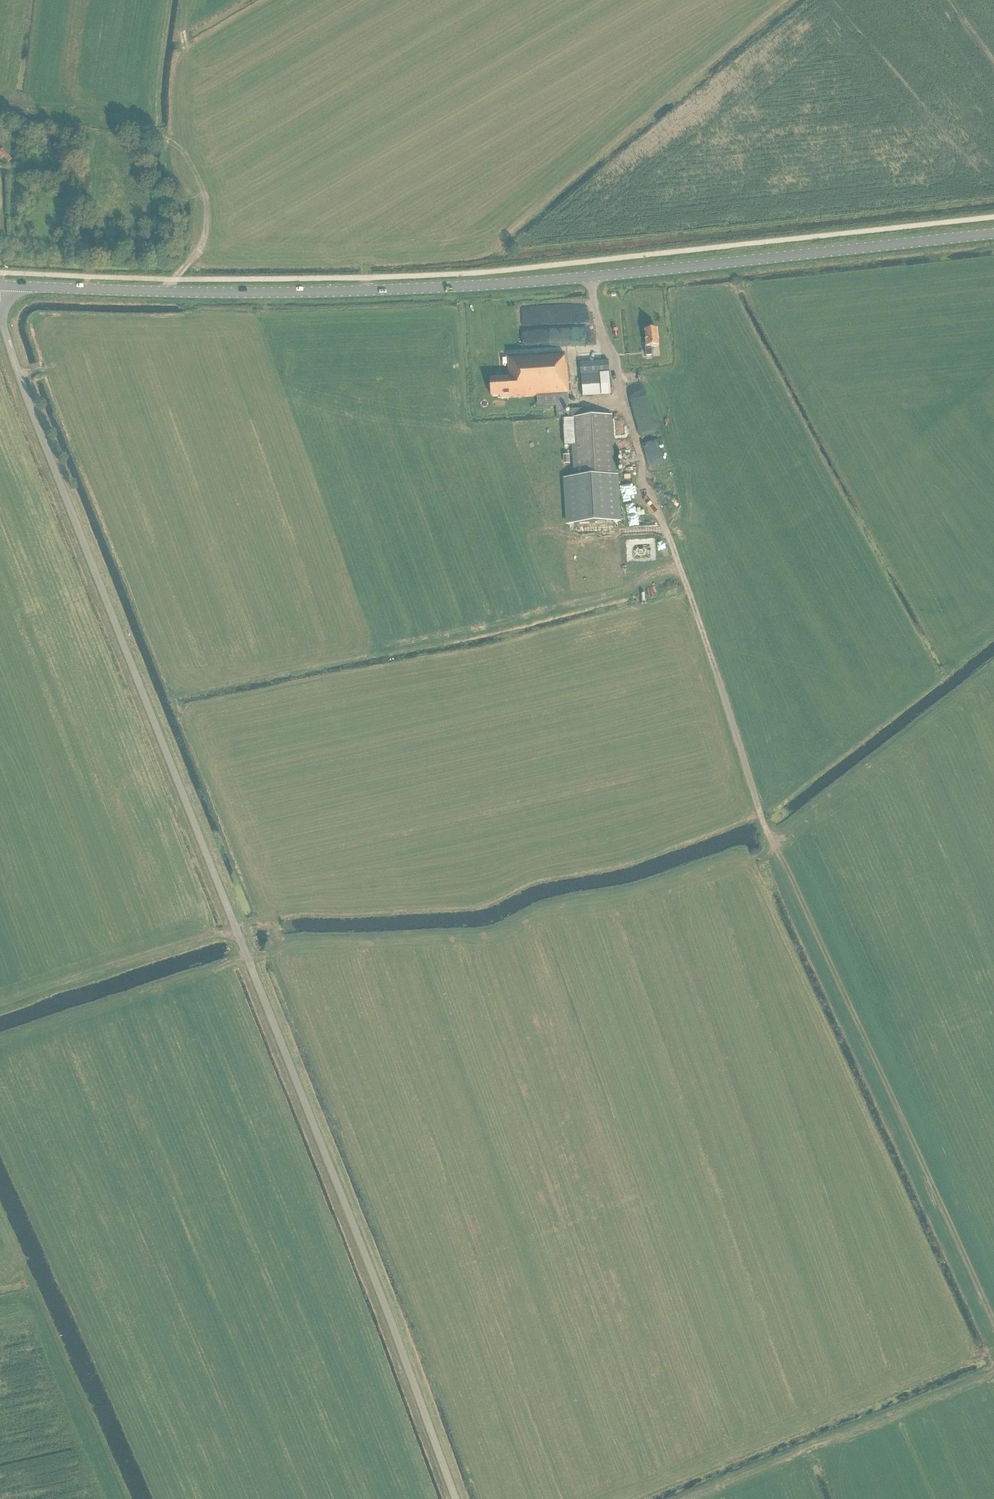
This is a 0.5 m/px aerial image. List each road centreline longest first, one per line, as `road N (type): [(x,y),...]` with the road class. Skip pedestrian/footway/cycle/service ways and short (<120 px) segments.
road 1 (unclassified): [(456,1498),(51,464),(1,316),(2,285)]
road 2 (secondary): [(2,285),(243,298),(418,292),(993,235)]

